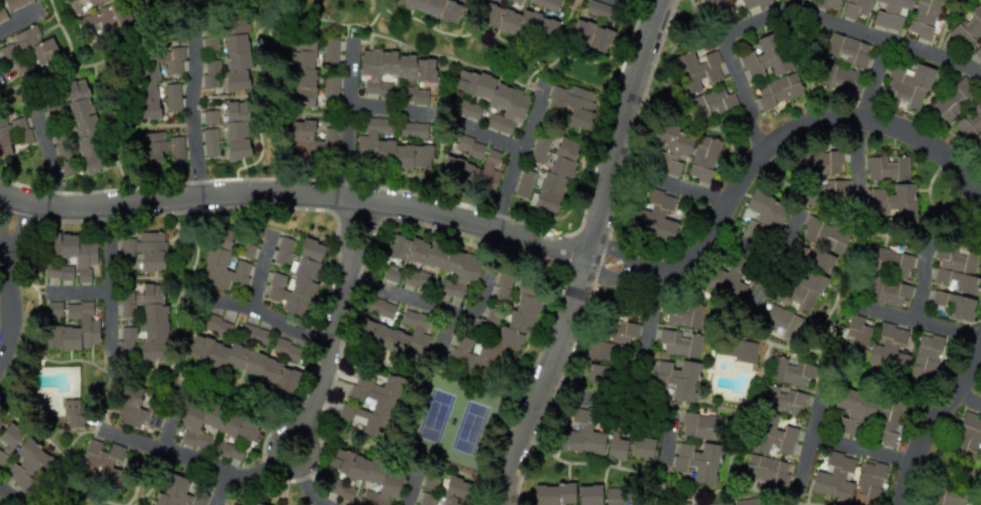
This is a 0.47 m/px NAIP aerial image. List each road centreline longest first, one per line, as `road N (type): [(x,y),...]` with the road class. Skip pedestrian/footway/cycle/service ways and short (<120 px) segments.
road 1 (residential): [(590,254),(462,216),(345,196),(253,193),(92,208),(0,196)]
road 2 (residential): [(662,0),(573,309),(501,504)]
road 3 (residential): [(590,254),(665,276),(693,270),(755,176),(795,151),(842,139),(911,150),(951,175),(980,210)]
road 4 (residential): [(362,198),(329,368),(295,457)]
road 5 (residential): [(980,367),(918,445),(897,504)]

